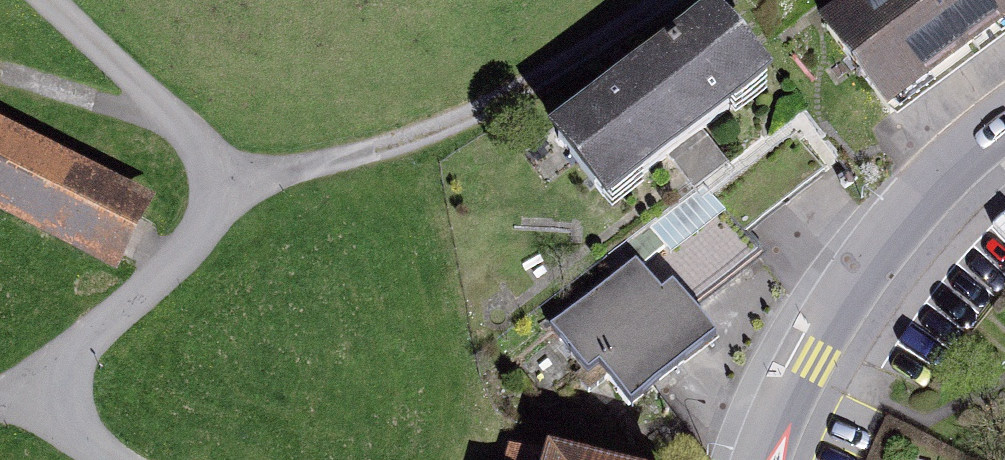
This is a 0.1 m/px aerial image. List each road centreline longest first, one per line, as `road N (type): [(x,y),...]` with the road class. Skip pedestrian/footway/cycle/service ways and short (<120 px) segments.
road 1 (track): [(0,415),(40,400),(236,213),(209,146),(42,0)]
road 2 (track): [(236,213),(520,103),(671,0)]
road 3 (residential): [(1004,115),(872,241),(799,353),(756,459)]

